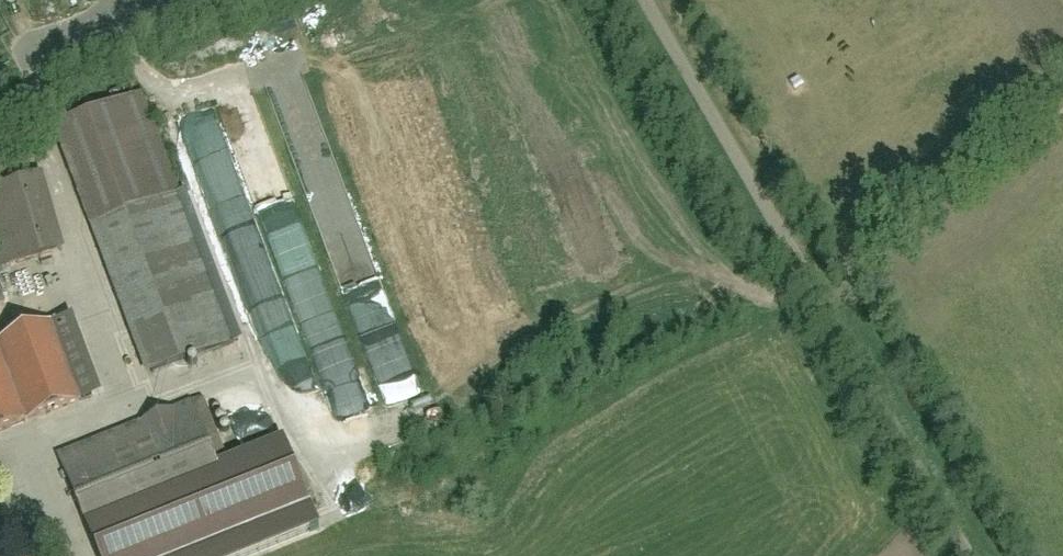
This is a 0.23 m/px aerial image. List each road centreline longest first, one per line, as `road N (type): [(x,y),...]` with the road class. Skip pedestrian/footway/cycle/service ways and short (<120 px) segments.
road 1 (track): [(63,555),(35,486),(35,453),(146,402),(44,131),(36,63),(48,33),(149,17),(193,0)]
road 2 (residential): [(646,0),(963,555)]

